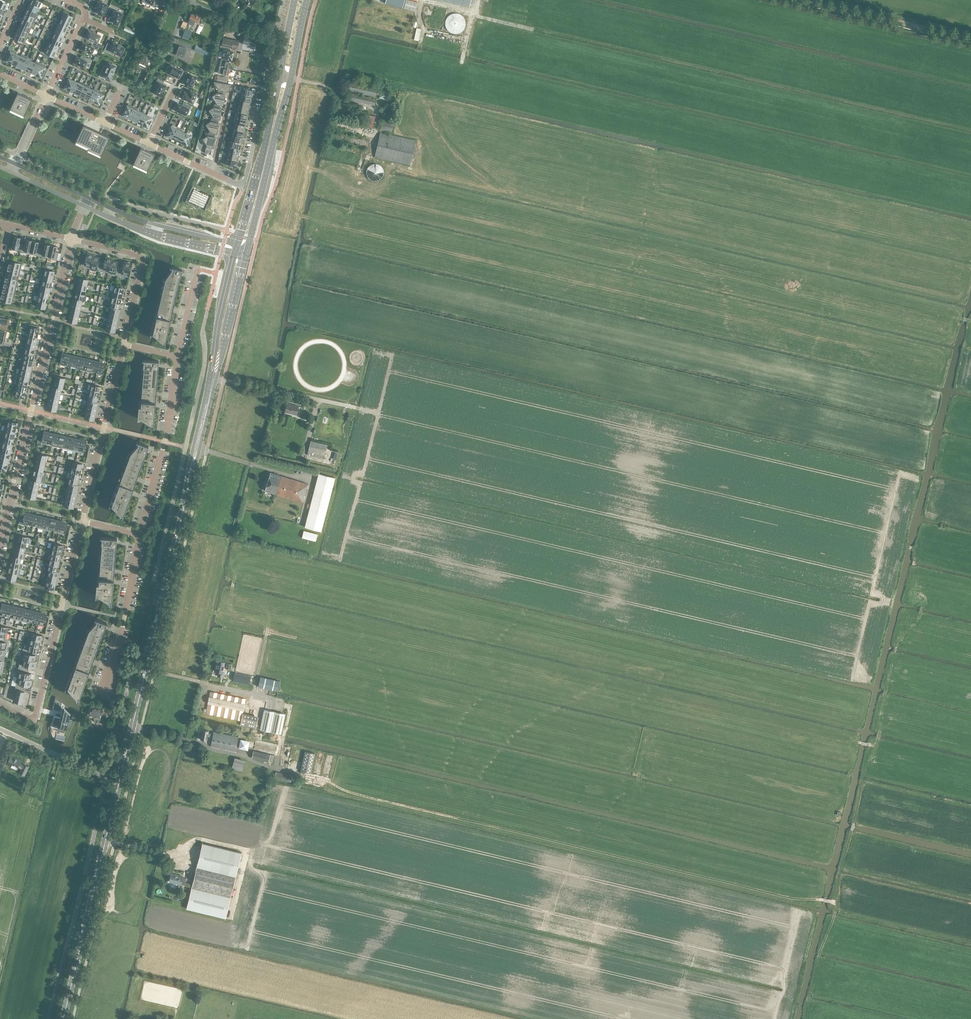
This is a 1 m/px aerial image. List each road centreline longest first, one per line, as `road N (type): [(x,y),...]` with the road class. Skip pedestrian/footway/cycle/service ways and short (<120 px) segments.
road 1 (secondary): [(62,1018),(213,378)]
road 2 (track): [(835,903),(353,794),(275,769),(290,708)]
road 3 (track): [(359,182),(970,321)]
road 4 (track): [(858,743),(828,760),(268,632)]
road 5 (residential): [(72,238),(0,540)]
road 6 (track): [(960,557),(918,550),(921,614),(896,646),(870,745)]
road 7 (tertiary): [(48,1018),(106,779)]
road 8 (residential): [(0,704),(31,718),(37,712),(82,522)]
road 9 (residential): [(177,356),(138,535)]
road 10 (residential): [(82,522),(124,344)]
road 11 (unclassified): [(970,39),(804,0)]
road 12 (residential): [(138,535),(103,694)]
road 13 (track): [(835,903),(874,746)]
road 14 (residential): [(124,344),(142,261),(72,238)]
road 15 (track): [(268,632),(202,609),(183,678)]
road 16 (secondary): [(272,137),(302,1)]
road 17 (unclassified): [(250,163),(277,31)]
road 18 (track): [(804,1018),(838,904),(853,906)]
road 19 (track): [(359,182),(377,109),(324,86)]
road 20 (secondary): [(237,254),(213,378)]
road 21 (secondary): [(213,378),(244,256)]

